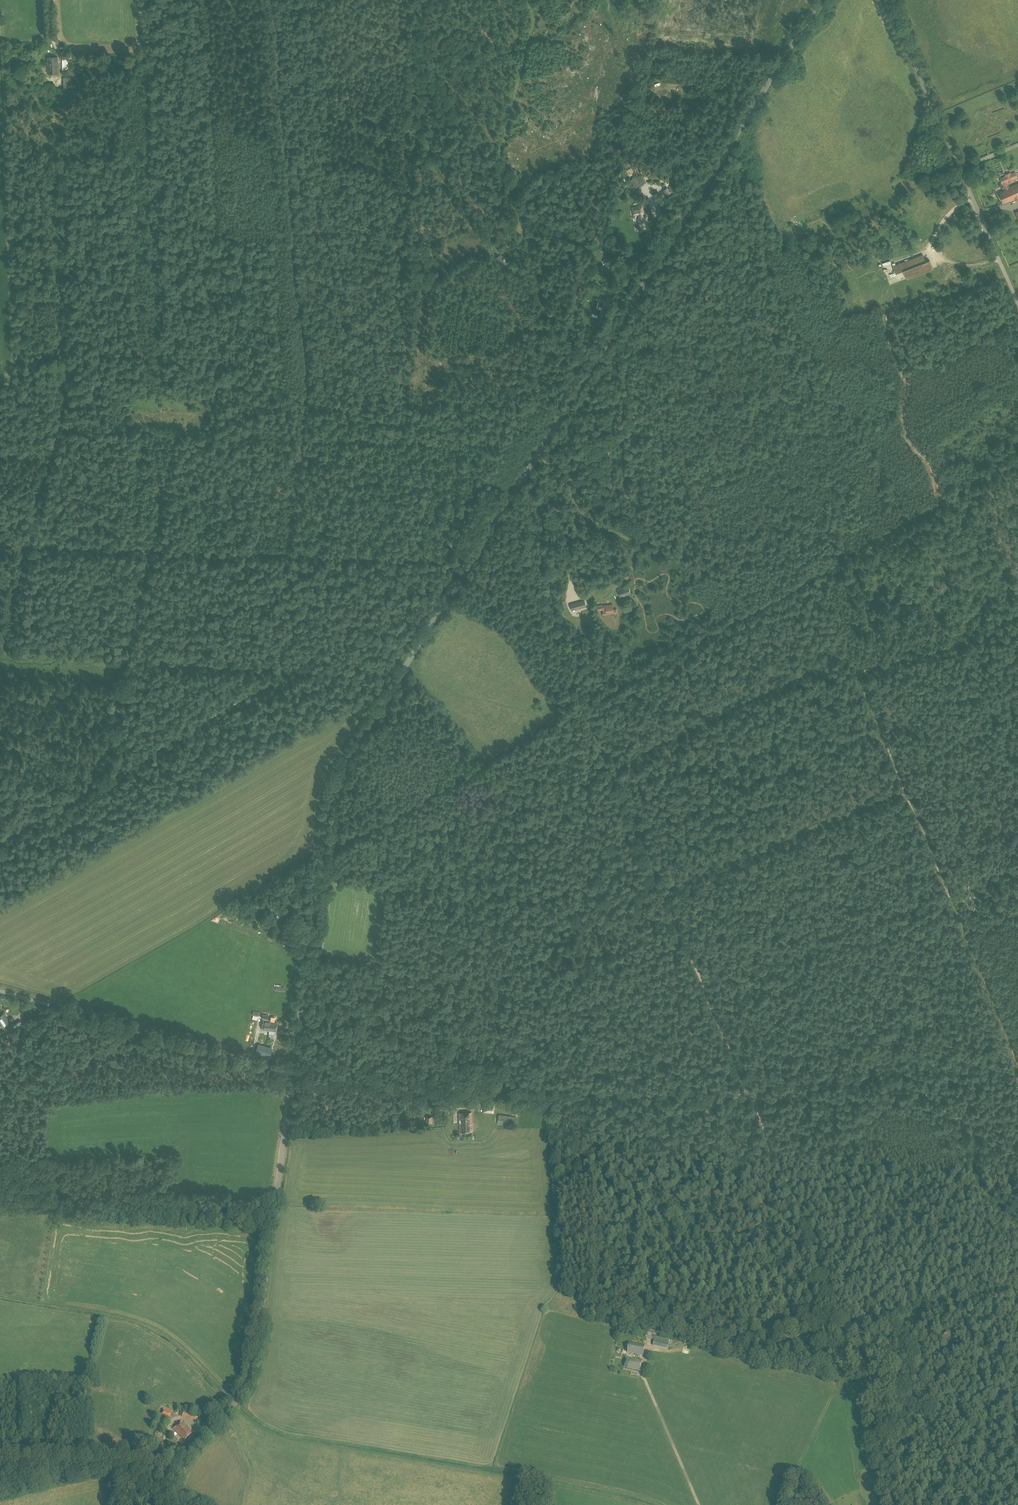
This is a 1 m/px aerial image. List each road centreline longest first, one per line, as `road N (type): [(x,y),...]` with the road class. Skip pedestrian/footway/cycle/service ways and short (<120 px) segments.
road 1 (tertiary): [(290,1081),(336,779),(819,0)]
road 2 (track): [(609,766),(828,655),(845,657),(1017,1076)]
road 3 (track): [(750,1095),(503,514)]
road 4 (track): [(750,1095),(290,1081)]
road 5 (tertiary): [(168,1504),(187,1454),(239,1399),(251,1374),(290,1081)]
road 6 (track): [(891,1504),(861,1363),(750,1095)]
road 7 (unclassified): [(290,1081),(0,991)]
road 8 (track): [(1017,1132),(884,1098),(750,1095)]
road 9 (track): [(689,954),(723,944),(823,885),(923,845)]
road 10 (track): [(663,892),(901,791)]
road 11 (unclassified): [(986,229),(887,0)]
road 12 (track): [(972,198),(947,216),(933,245),(960,265),(998,257)]

